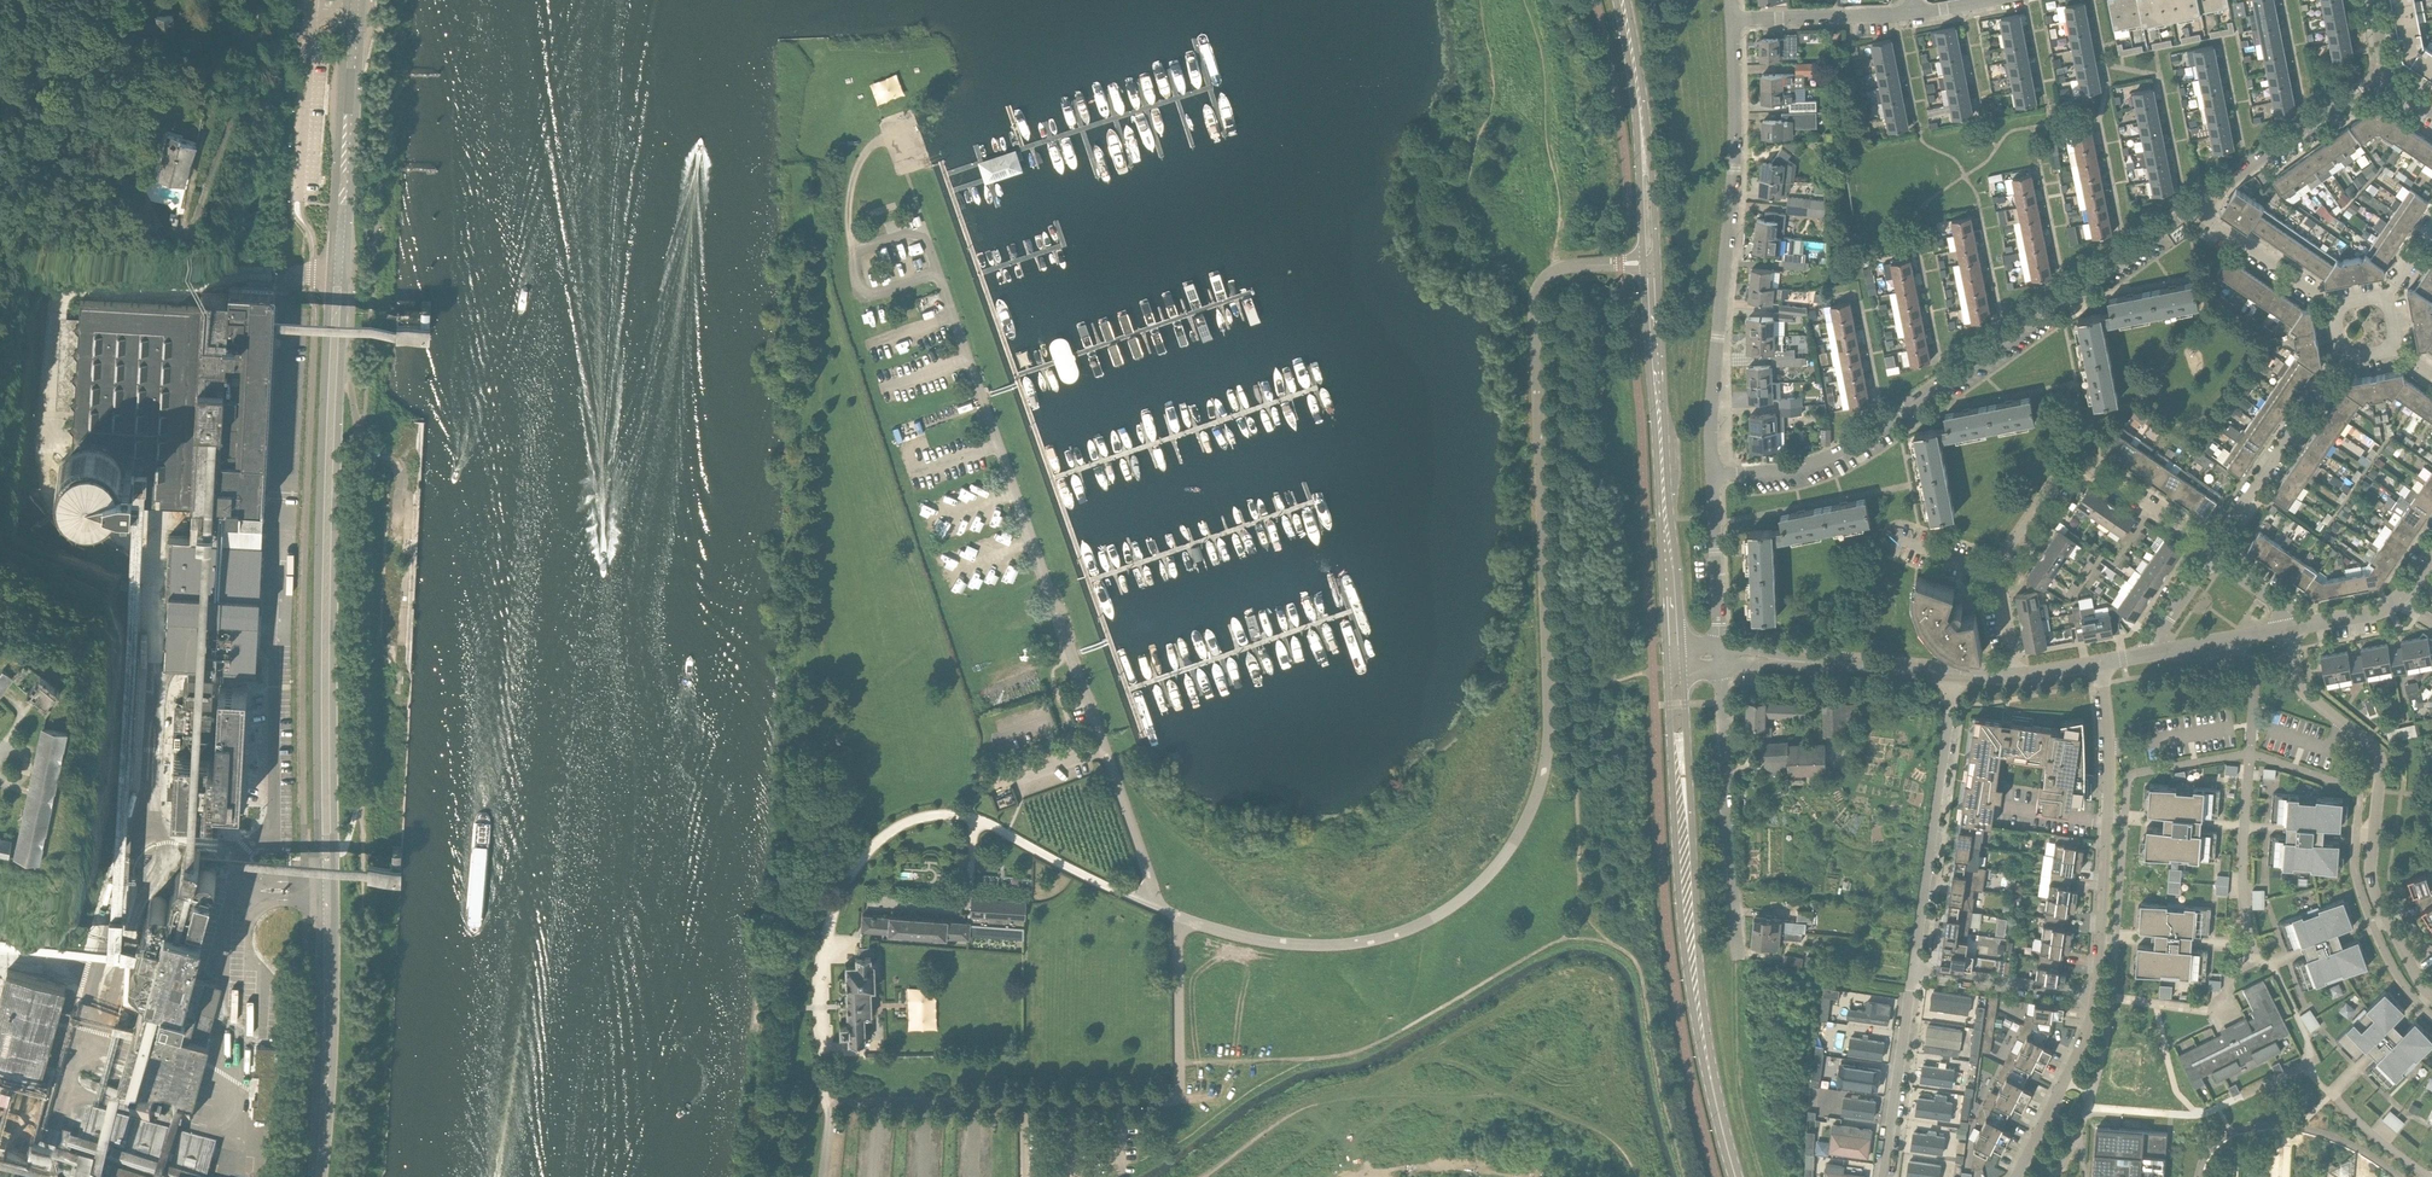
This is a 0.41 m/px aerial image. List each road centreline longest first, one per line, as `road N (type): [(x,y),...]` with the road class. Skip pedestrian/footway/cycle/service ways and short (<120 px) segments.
road 1 (secondary): [(1673,645),(1641,114),(1622,0)]
road 2 (tertiary): [(328,893),(327,573),(338,276)]
road 3 (residential): [(1715,474),(1828,459),(2193,209)]
road 4 (secondary): [(1736,1176),(1691,951),(1674,670)]
road 5 (residential): [(1715,474),(1715,380),(1735,139),(1732,20)]
road 6 (residential): [(2431,994),(2374,891),(2377,750),(2303,691),(2288,629)]
road 7 (residential): [(2094,996),(2109,766),(2101,663)]
road 8 (residential): [(1998,570),(2066,469),(2081,461),(2217,549)]
road 9 (residential): [(1955,675),(1914,971)]
road 10 (residential): [(1735,960),(1720,668)]
road 11 (tertiary): [(318,1176),(328,893)]
road 12 (tertiary): [(338,276),(351,12)]
road 13 (residential): [(2193,209),(2385,75)]
road 14 (residential): [(2217,549),(2343,357)]
road 15 (residential): [(1914,971),(1884,1176)]
road 16 (residential): [(2018,1176),(2094,996)]
road 17 (residential): [(1914,971),(2094,996)]
road 18 (residential): [(1732,20),(1910,14)]
road 19 (residential): [(1720,649),(1715,474)]
road 20 (residential): [(1784,662),(1955,675)]
road 21 (residential): [(2335,305),(2193,209)]
road 22 (residential): [(2153,654),(2288,629)]

